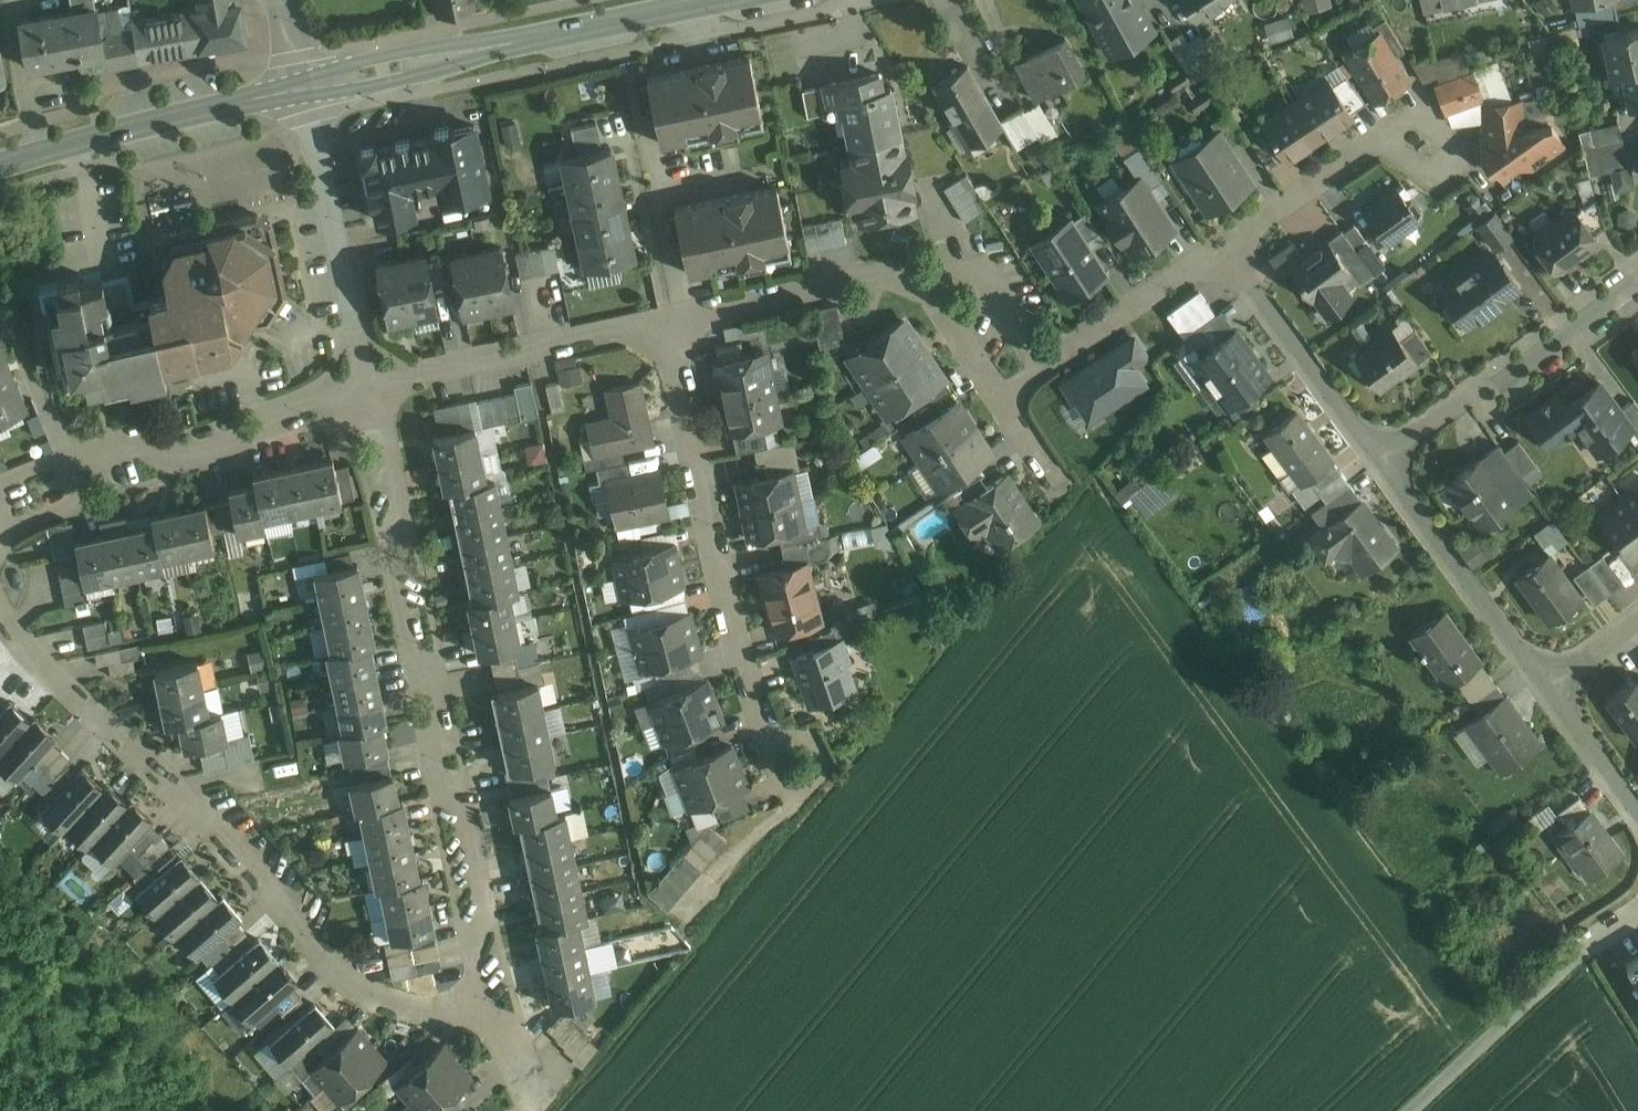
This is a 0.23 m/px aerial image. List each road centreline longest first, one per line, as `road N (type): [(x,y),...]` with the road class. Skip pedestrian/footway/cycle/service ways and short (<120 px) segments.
road 1 (residential): [(498,1003),(445,1011),(379,996),(307,929),(209,814),(20,642),(0,605)]
road 2 (residential): [(498,1003),(371,389)]
road 3 (residential): [(787,788),(729,619),(675,325)]
road 4 (secondary): [(300,90),(715,0)]
road 5 (residential): [(0,486),(63,458),(190,451),(371,389)]
road 6 (residential): [(1637,272),(1381,460)]
road 7 (residential): [(371,389),(675,325)]
road 8 (secondary): [(0,165),(300,90)]
road 9 (residential): [(1411,1110),(1637,902)]
road 10 (residential): [(1381,460),(1545,681)]
road 11 (residential): [(1225,250),(1381,460)]
road 12 (residential): [(675,325),(910,269)]
road 13 (residential): [(300,90),(315,119),(360,320)]
road 14 (residential): [(1424,134),(1380,139),(1225,250)]
road 15 (residential): [(1061,359),(982,248),(910,269)]
road 16 (residential): [(1225,250),(1061,359)]
road 17 (residential): [(1545,681),(1637,812)]
road 18 (residential): [(910,269),(1003,397)]

